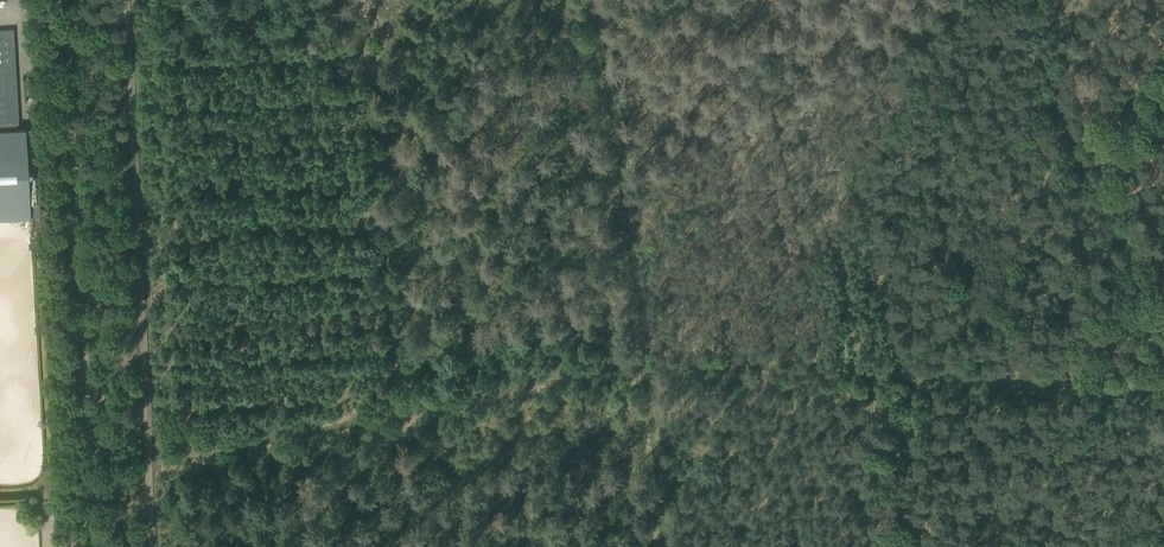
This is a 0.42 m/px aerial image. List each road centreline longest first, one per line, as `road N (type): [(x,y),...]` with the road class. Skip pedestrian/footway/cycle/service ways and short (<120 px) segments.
road 1 (track): [(127,0),(153,465),(644,362),(796,359),(901,372)]
road 2 (track): [(66,0),(95,546)]
road 3 (track): [(1163,353),(1050,0)]
road 4 (track): [(1163,390),(901,372)]
road 5 (track): [(901,372),(921,546)]

